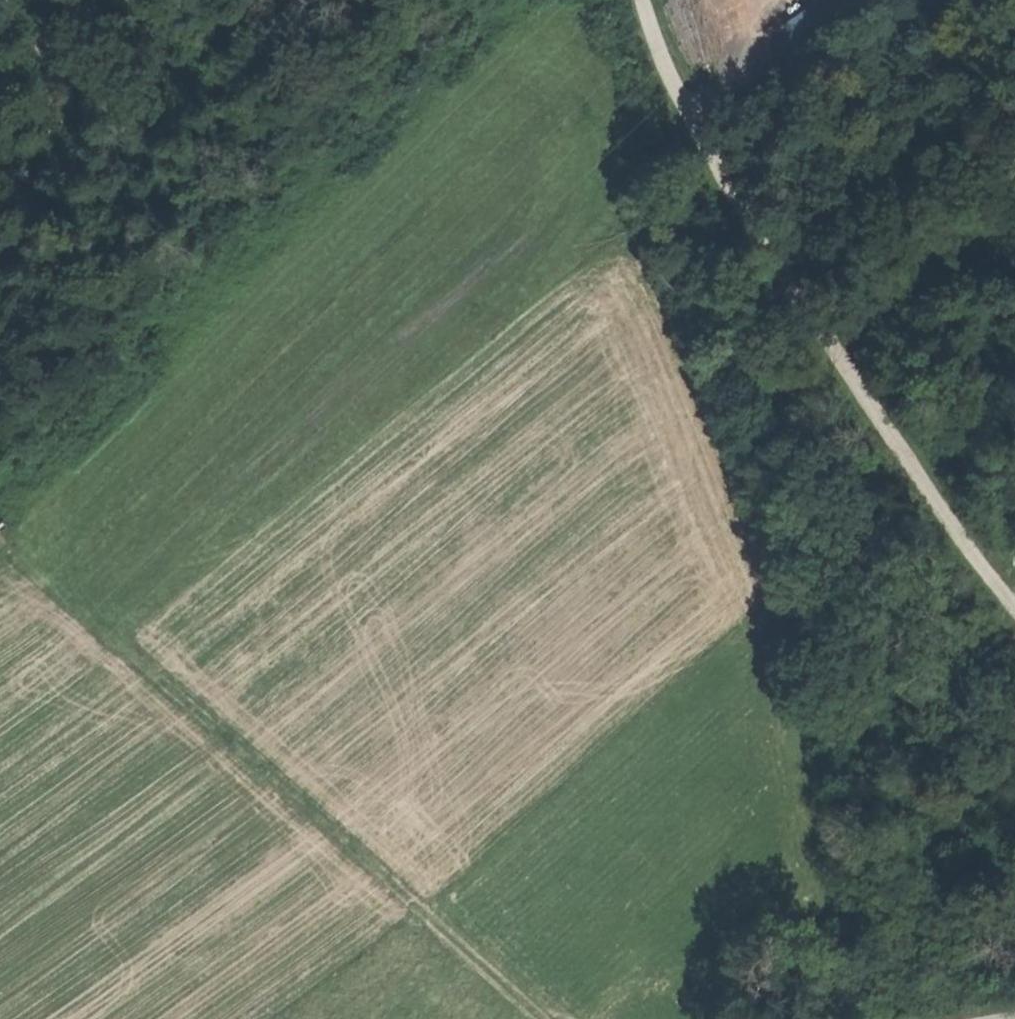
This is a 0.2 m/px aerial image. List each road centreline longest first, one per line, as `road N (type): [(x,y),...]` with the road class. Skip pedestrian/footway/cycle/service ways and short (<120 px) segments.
road 1 (track): [(1014,612),(947,538),(695,128),(649,0)]
road 2 (track): [(134,647),(562,1018)]

